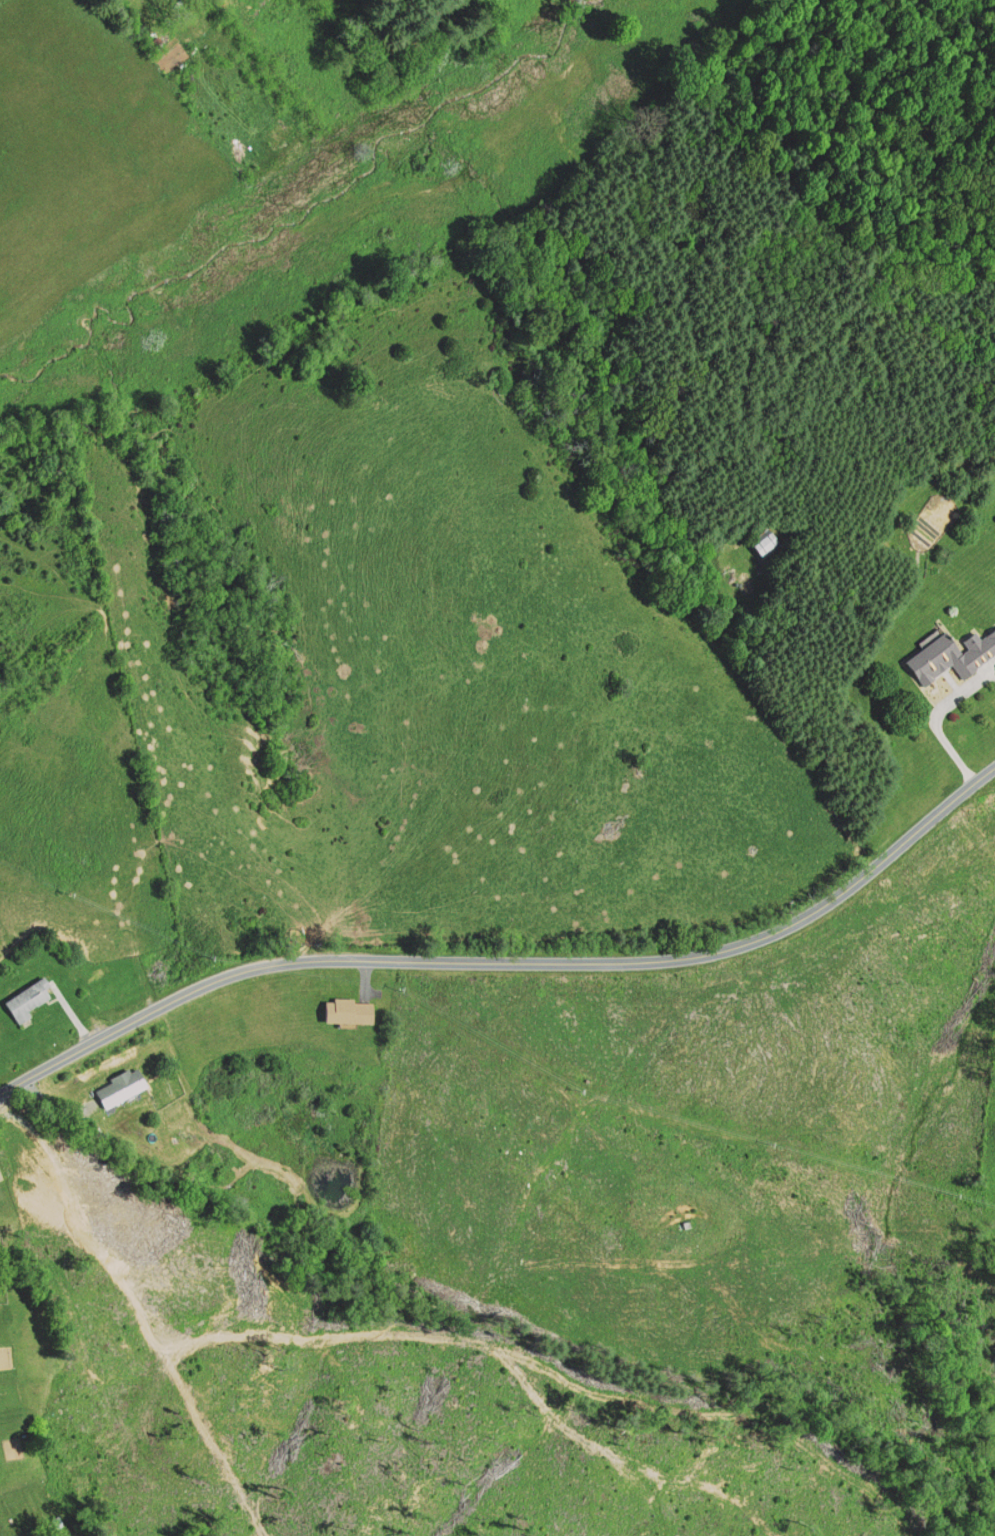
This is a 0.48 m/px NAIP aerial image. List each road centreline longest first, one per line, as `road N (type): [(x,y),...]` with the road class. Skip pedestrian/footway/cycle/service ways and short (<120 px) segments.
road 1 (residential): [(0,1094),(175,997),(259,966),(715,956),(831,899),(994,770)]

